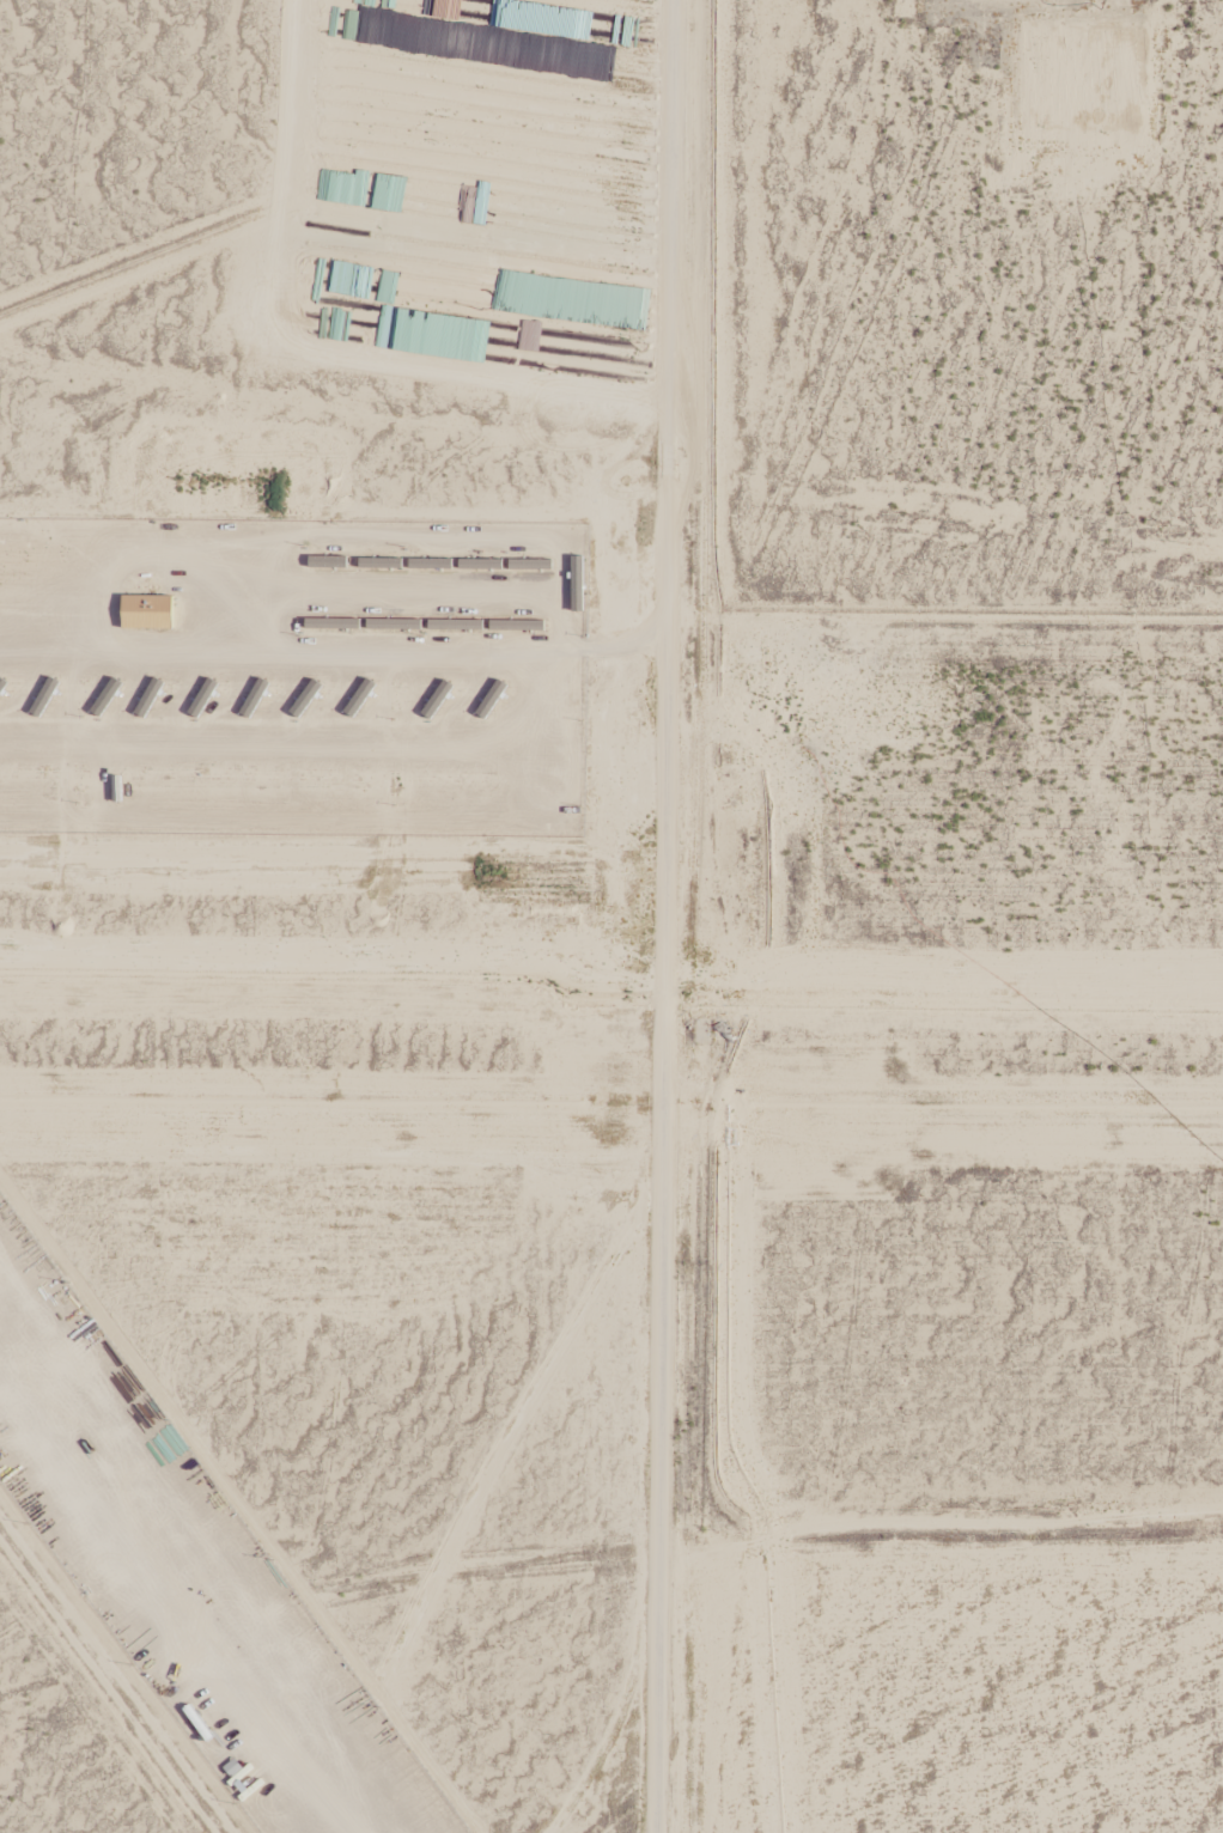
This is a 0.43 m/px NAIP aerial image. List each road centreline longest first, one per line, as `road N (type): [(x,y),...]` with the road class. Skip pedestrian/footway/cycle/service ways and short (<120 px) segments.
road 1 (residential): [(673,0),(662,1482),(716,1542),(1222,1526)]
road 2 (track): [(656,1832),(656,1656),(716,1542)]

